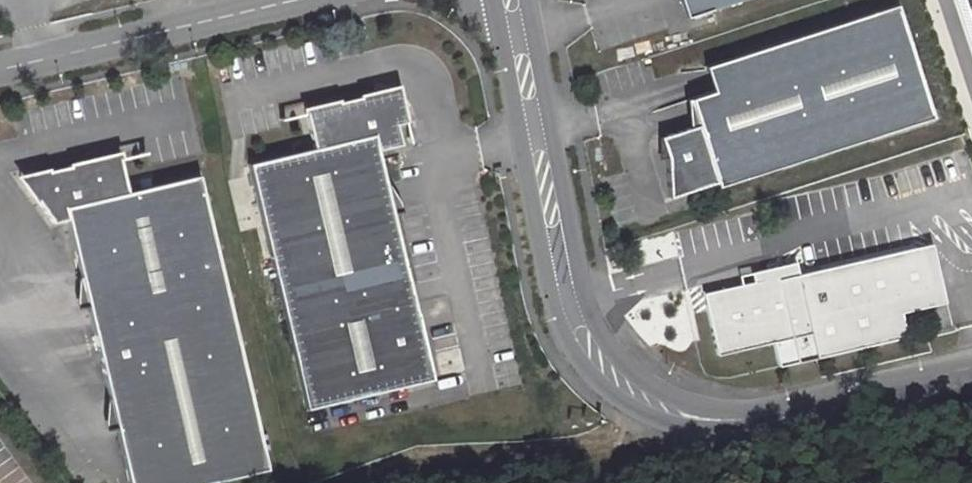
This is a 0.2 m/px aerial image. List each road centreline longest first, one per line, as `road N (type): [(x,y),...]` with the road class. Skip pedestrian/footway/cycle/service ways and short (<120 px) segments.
road 1 (unclassified): [(491,0),(552,313),(587,374),(634,412),(690,425),(751,417)]
road 2 (unclassified): [(751,417),(645,387),(612,354),(585,302),(528,0)]
road 3 (residential): [(295,0),(0,69)]
road 4 (track): [(352,482),(421,458),(618,444)]
road 5 (unclassified): [(751,417),(971,365)]

